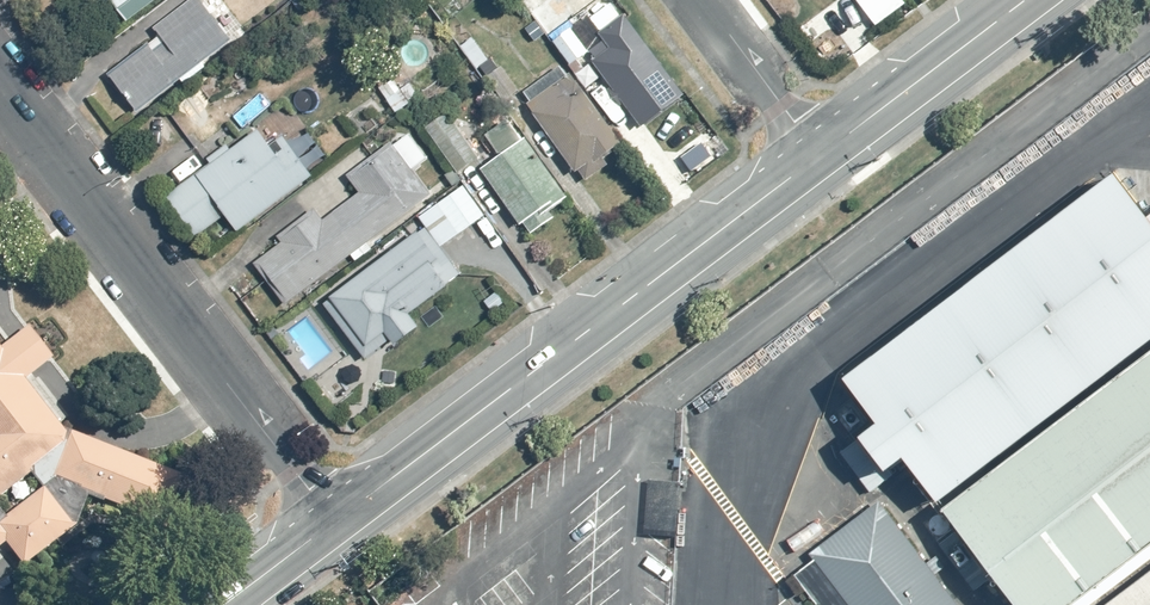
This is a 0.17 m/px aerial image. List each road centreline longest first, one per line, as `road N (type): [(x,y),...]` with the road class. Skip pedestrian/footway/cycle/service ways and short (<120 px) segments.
road 1 (tertiary): [(816,156),(337,520)]
road 2 (residential): [(337,520),(0,86)]
road 3 (tertiary): [(1024,0),(816,156)]
road 4 (residential): [(707,0),(816,156)]
road 5 (tertiary): [(337,520),(223,604)]

